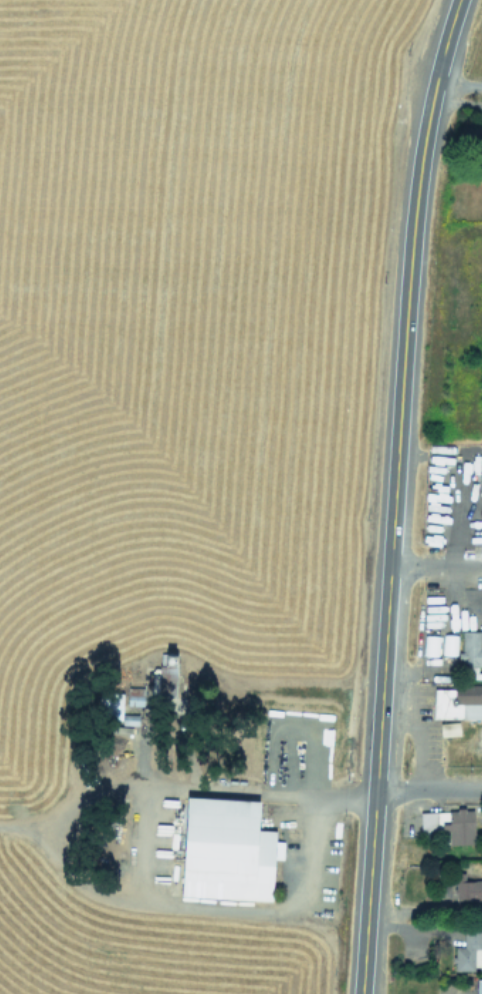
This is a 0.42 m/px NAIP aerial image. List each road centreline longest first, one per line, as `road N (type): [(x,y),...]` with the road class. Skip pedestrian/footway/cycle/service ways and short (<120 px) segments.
road 1 (primary): [(361,993),(409,252),(423,136),(457,0)]

